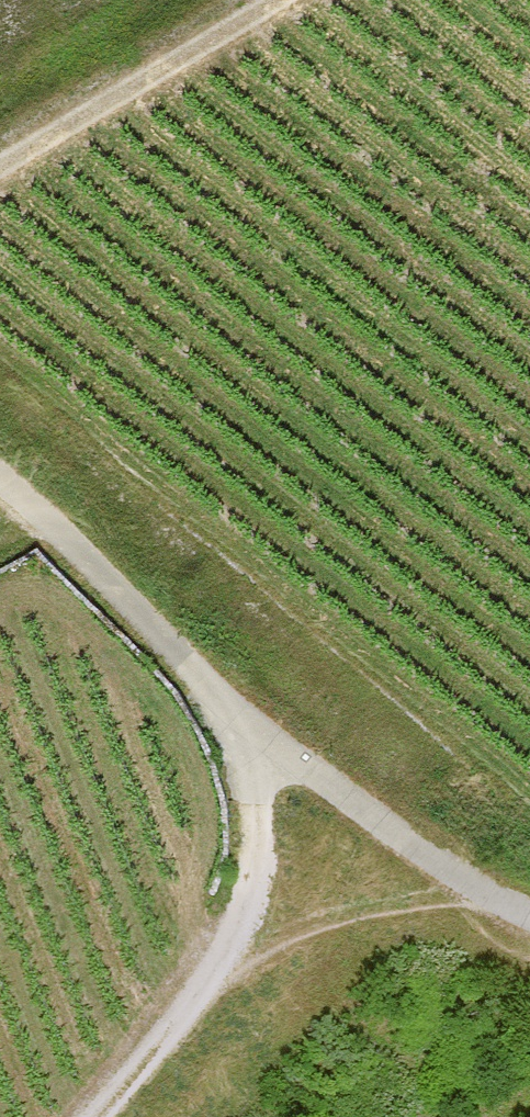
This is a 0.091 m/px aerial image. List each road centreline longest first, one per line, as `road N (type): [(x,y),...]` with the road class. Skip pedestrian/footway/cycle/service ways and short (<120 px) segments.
road 1 (track): [(239,742),(252,792),(253,863),(214,961),(88,1116)]
road 2 (track): [(239,742),(199,677),(0,481)]
road 3 (track): [(529,917),(488,898),(273,751),(239,742)]
road 4 (track): [(0,170),(281,0)]

